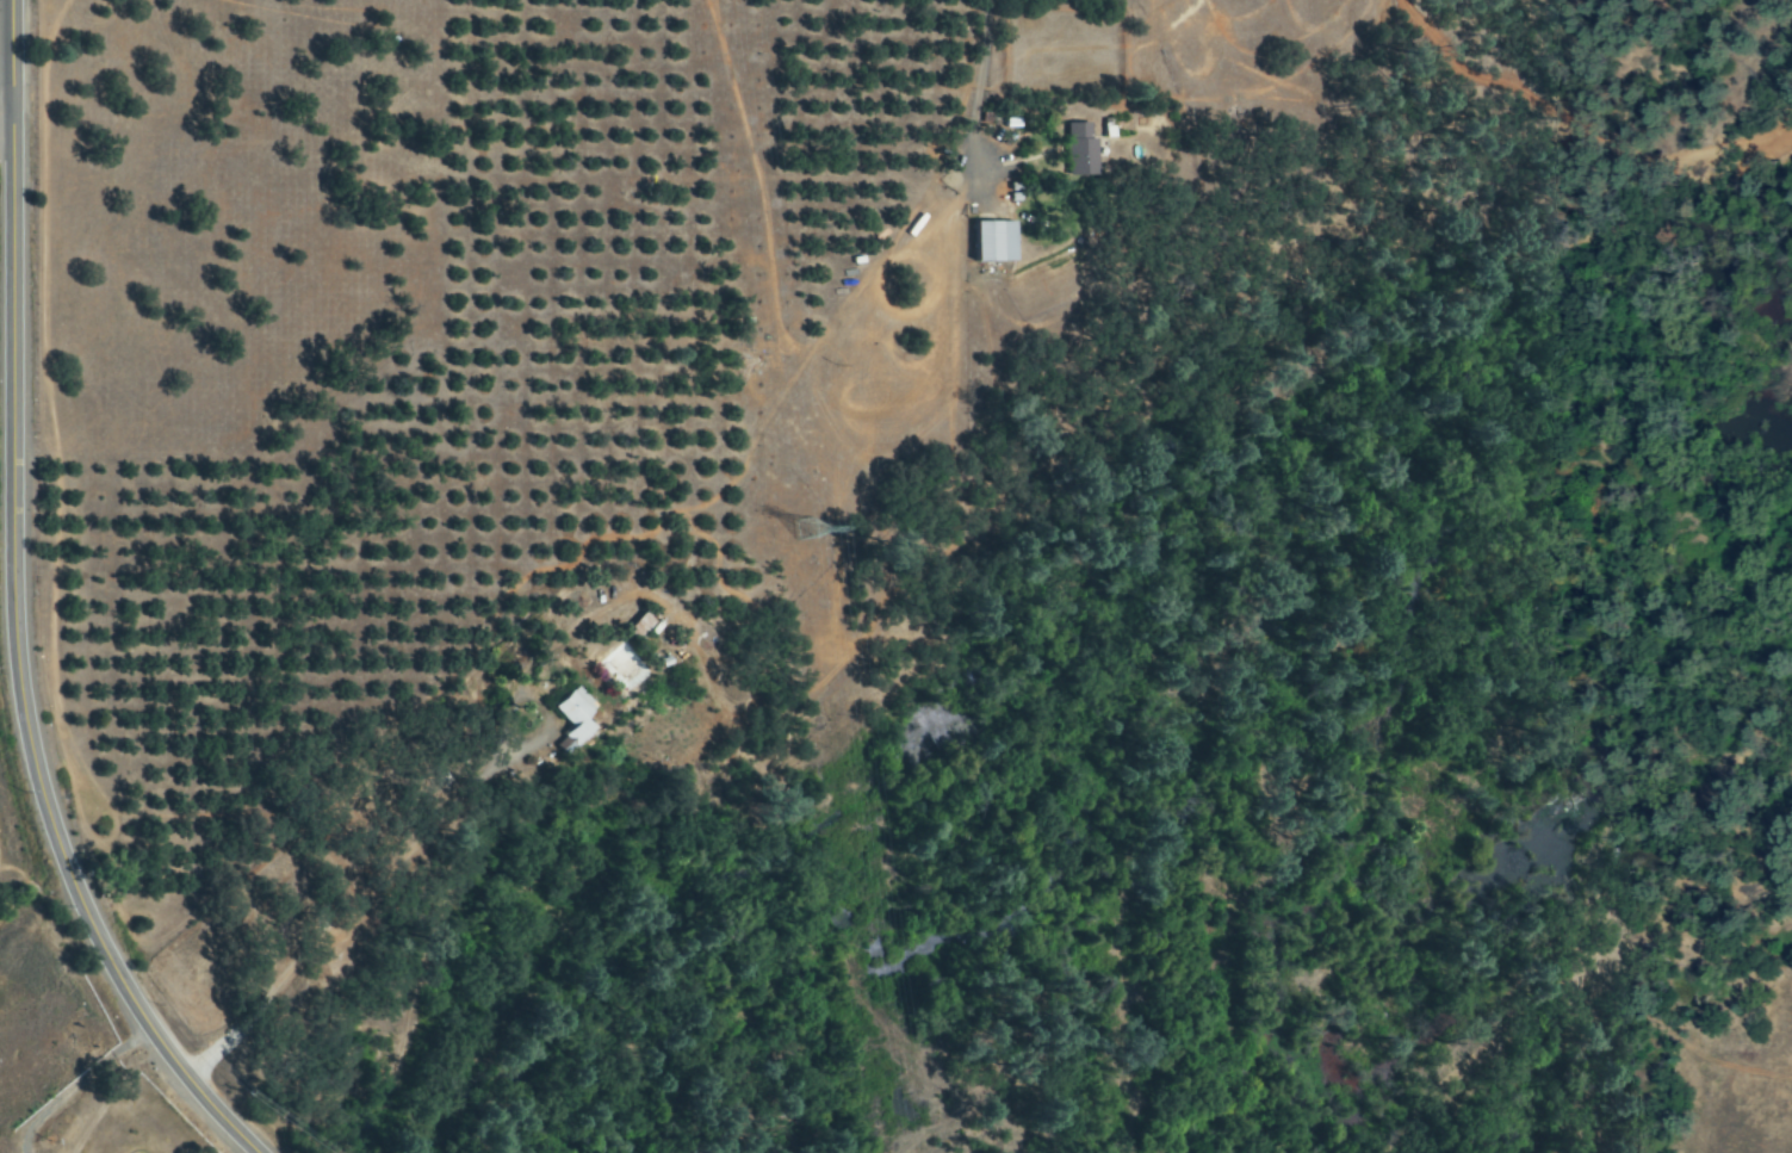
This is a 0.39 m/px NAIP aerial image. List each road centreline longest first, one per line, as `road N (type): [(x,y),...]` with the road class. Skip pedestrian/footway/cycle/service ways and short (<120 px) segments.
road 1 (tertiary): [(258,1152),(159,1040),(114,969),(63,856),(23,701),(12,0)]
road 2 (residential): [(212,1108),(414,854),(553,740)]
road 3 (residential): [(1012,120),(1024,0)]

